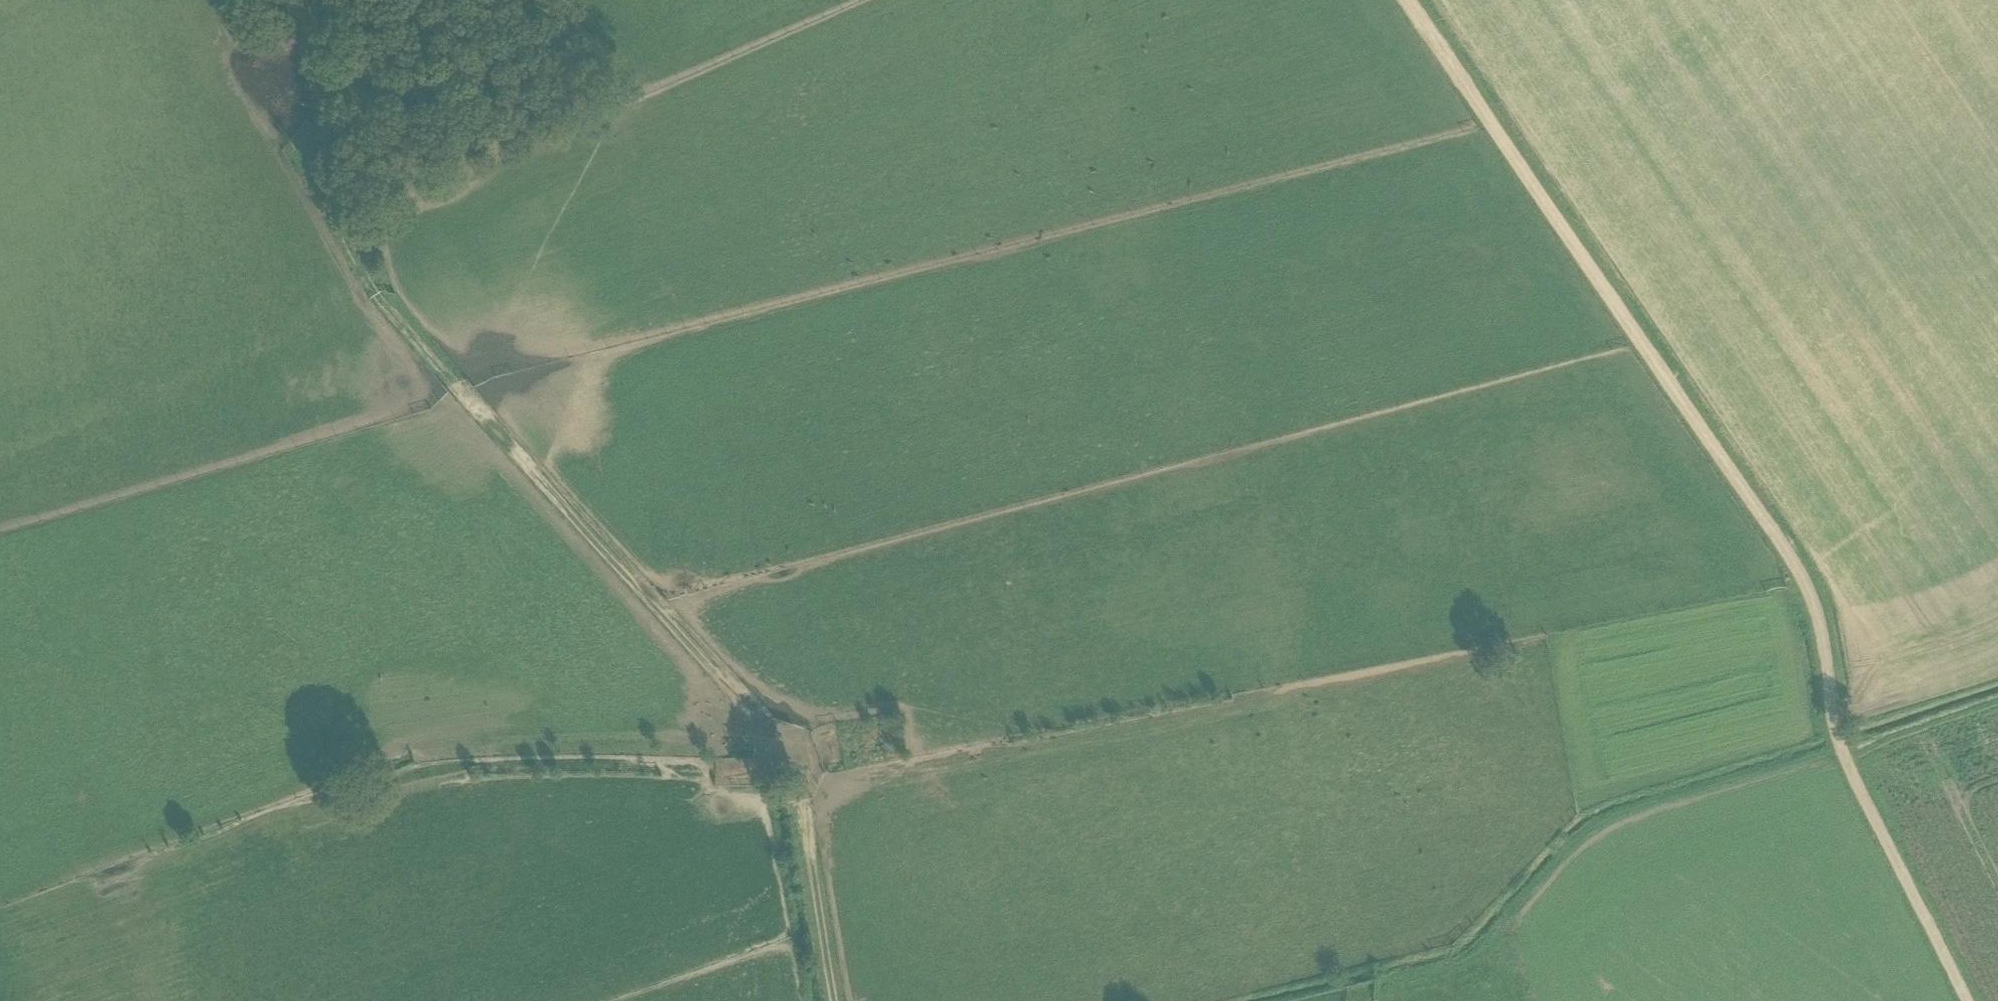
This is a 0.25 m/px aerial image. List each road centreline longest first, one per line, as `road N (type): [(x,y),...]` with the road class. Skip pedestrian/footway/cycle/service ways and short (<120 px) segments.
road 1 (track): [(1407,0),(1811,591),(1845,756),(1967,1000)]

